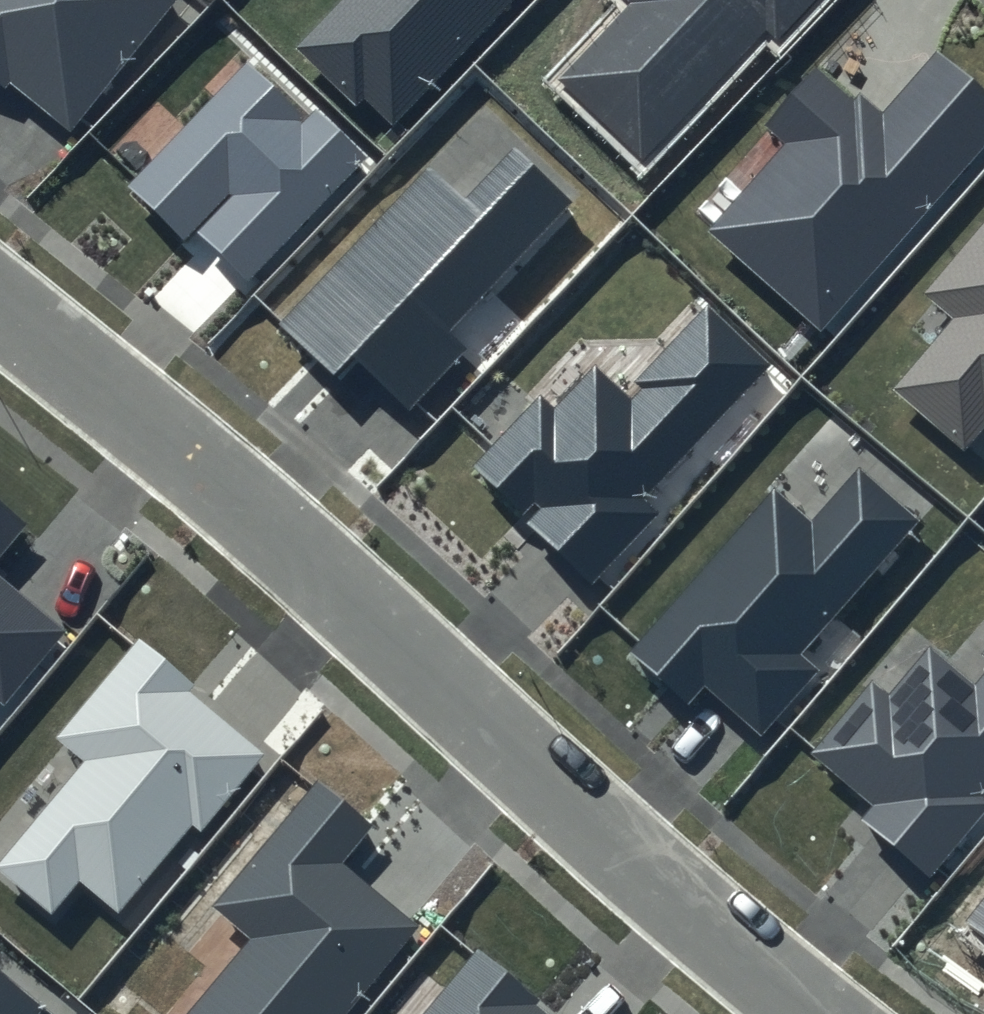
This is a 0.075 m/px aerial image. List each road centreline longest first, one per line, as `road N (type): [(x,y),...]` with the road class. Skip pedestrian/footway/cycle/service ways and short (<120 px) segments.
road 1 (residential): [(816,1013),(257,517),(0,306)]

